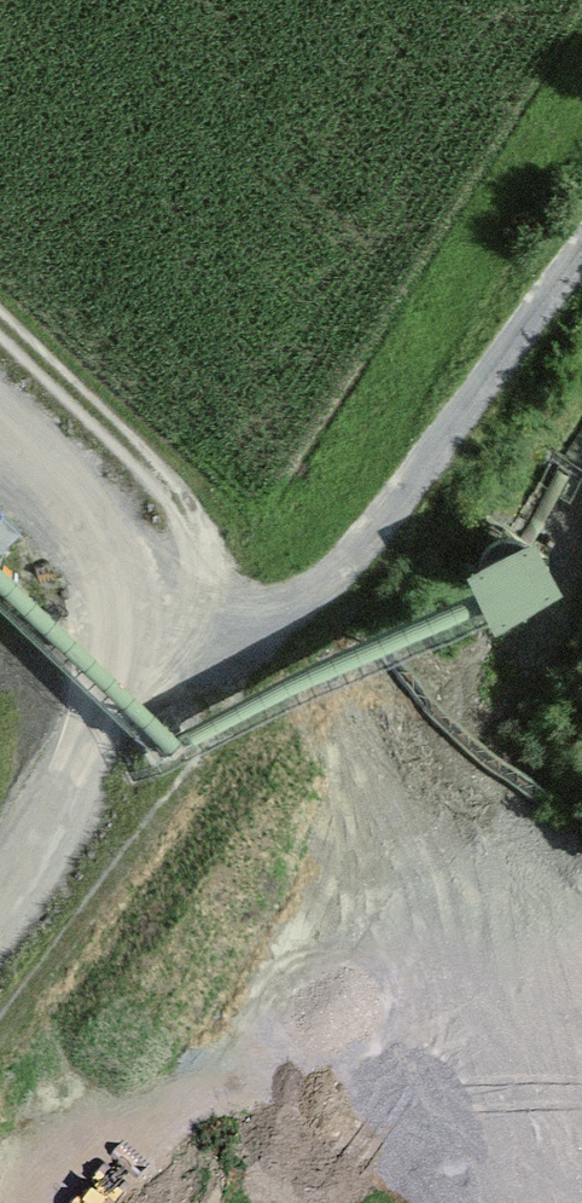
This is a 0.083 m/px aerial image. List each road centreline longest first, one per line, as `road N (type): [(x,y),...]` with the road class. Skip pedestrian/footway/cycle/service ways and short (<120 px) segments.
road 1 (track): [(111,619),(267,607),(316,586),(391,502),(581,251)]
road 2 (track): [(0,418),(45,455),(91,522),(112,633),(104,715),(89,754),(0,909)]
road 3 (track): [(581,537),(400,875)]

